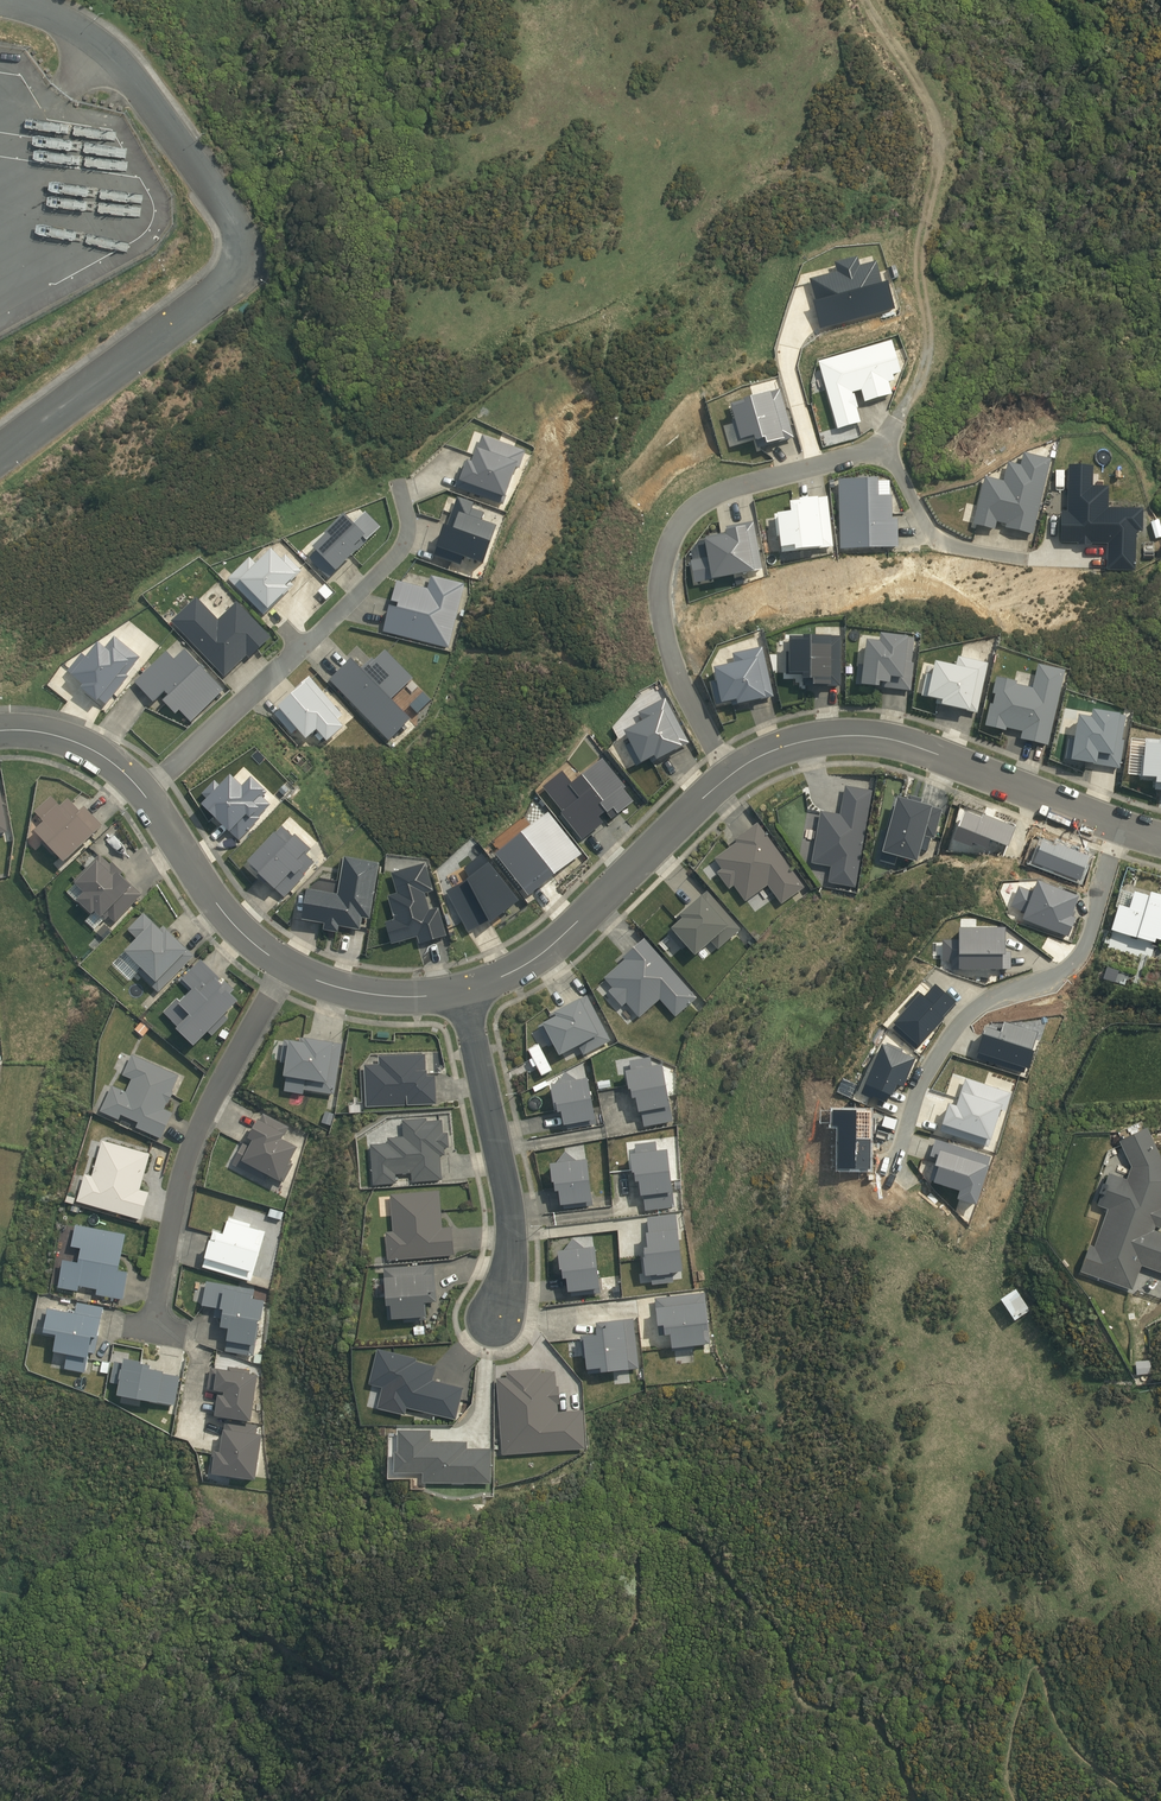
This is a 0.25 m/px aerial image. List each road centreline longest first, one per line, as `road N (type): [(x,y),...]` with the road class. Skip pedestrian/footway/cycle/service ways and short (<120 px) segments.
road 1 (track): [(0,1641),(113,1674),(520,1742),(634,1615),(641,1542),(664,1524),(683,1529),(770,1613),(801,1697),(887,1736),(915,1800)]
road 2 (tertiary): [(0,2),(87,30),(124,57),(191,145),(248,245),(247,273),(207,309),(0,462)]
road 3 (residential): [(898,420),(868,453),(718,495),(691,512),(671,540),(659,586),(668,648),(730,776)]
road 4 (track): [(898,420),(928,342),(917,254),(932,131),(859,0)]
road 5 (residential): [(1118,823),(1075,961),(978,1002),(944,1039),(894,1163)]
road 6 (residential): [(397,480),(408,532),(393,561),(144,795)]
road 7 (residential): [(1118,823),(878,737),(794,744),(730,776)]
road 8 (residential): [(285,966),(188,1153),(151,1334)]
road 9 (residential): [(730,776),(567,934),(533,960),(467,988)]
road 10 (residential): [(467,988),(509,1215),(510,1275),(489,1315)]
road 11 (track): [(1012,1800),(1014,1727),(1036,1667),(1068,1743),(1134,1800)]
road 12 (residential): [(285,966),(228,918),(144,795)]
road 13 (residential): [(467,988),(429,996),(358,992),(285,966)]
road 14 (residential): [(144,795),(80,745),(0,731)]

